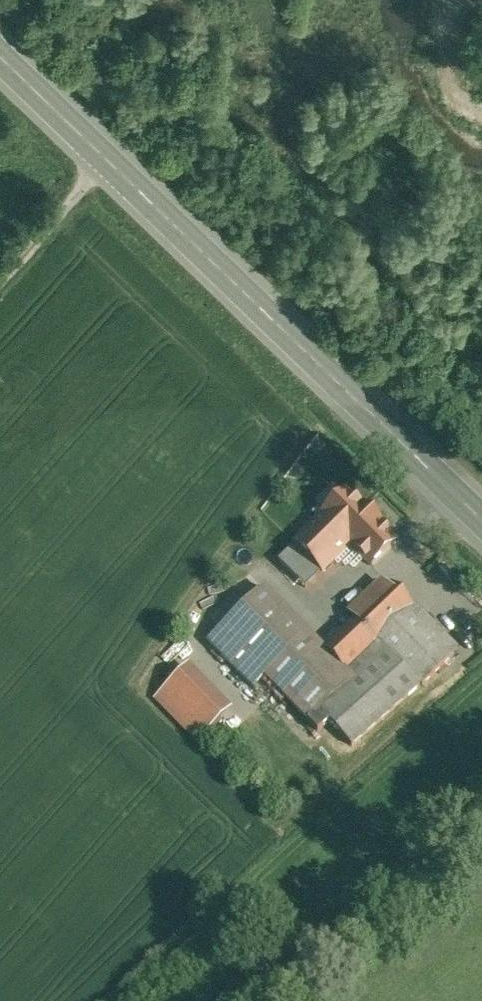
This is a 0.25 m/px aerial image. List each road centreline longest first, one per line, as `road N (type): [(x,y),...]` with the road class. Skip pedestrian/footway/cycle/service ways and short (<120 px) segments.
road 1 (secondary): [(0,52),(481,521)]
road 2 (track): [(120,163),(0,296)]

